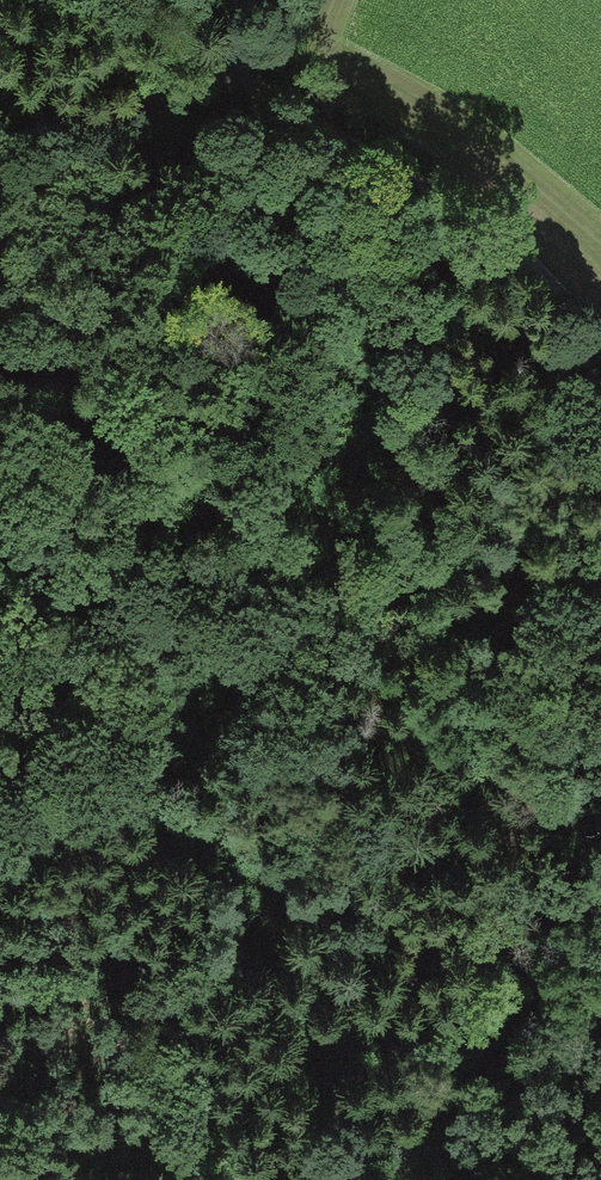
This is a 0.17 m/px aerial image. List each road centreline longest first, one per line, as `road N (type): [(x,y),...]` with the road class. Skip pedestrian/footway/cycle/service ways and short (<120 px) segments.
road 1 (track): [(0,491),(81,594),(209,831),(401,1050),(429,1099),(420,1131),(387,1147),(342,1133),(319,1082)]
road 2 (track): [(600,340),(494,232),(409,173),(230,72),(245,0)]
road 3 (track): [(319,1082),(209,831)]
road 4 (track): [(230,72),(113,126),(21,136),(0,129)]

